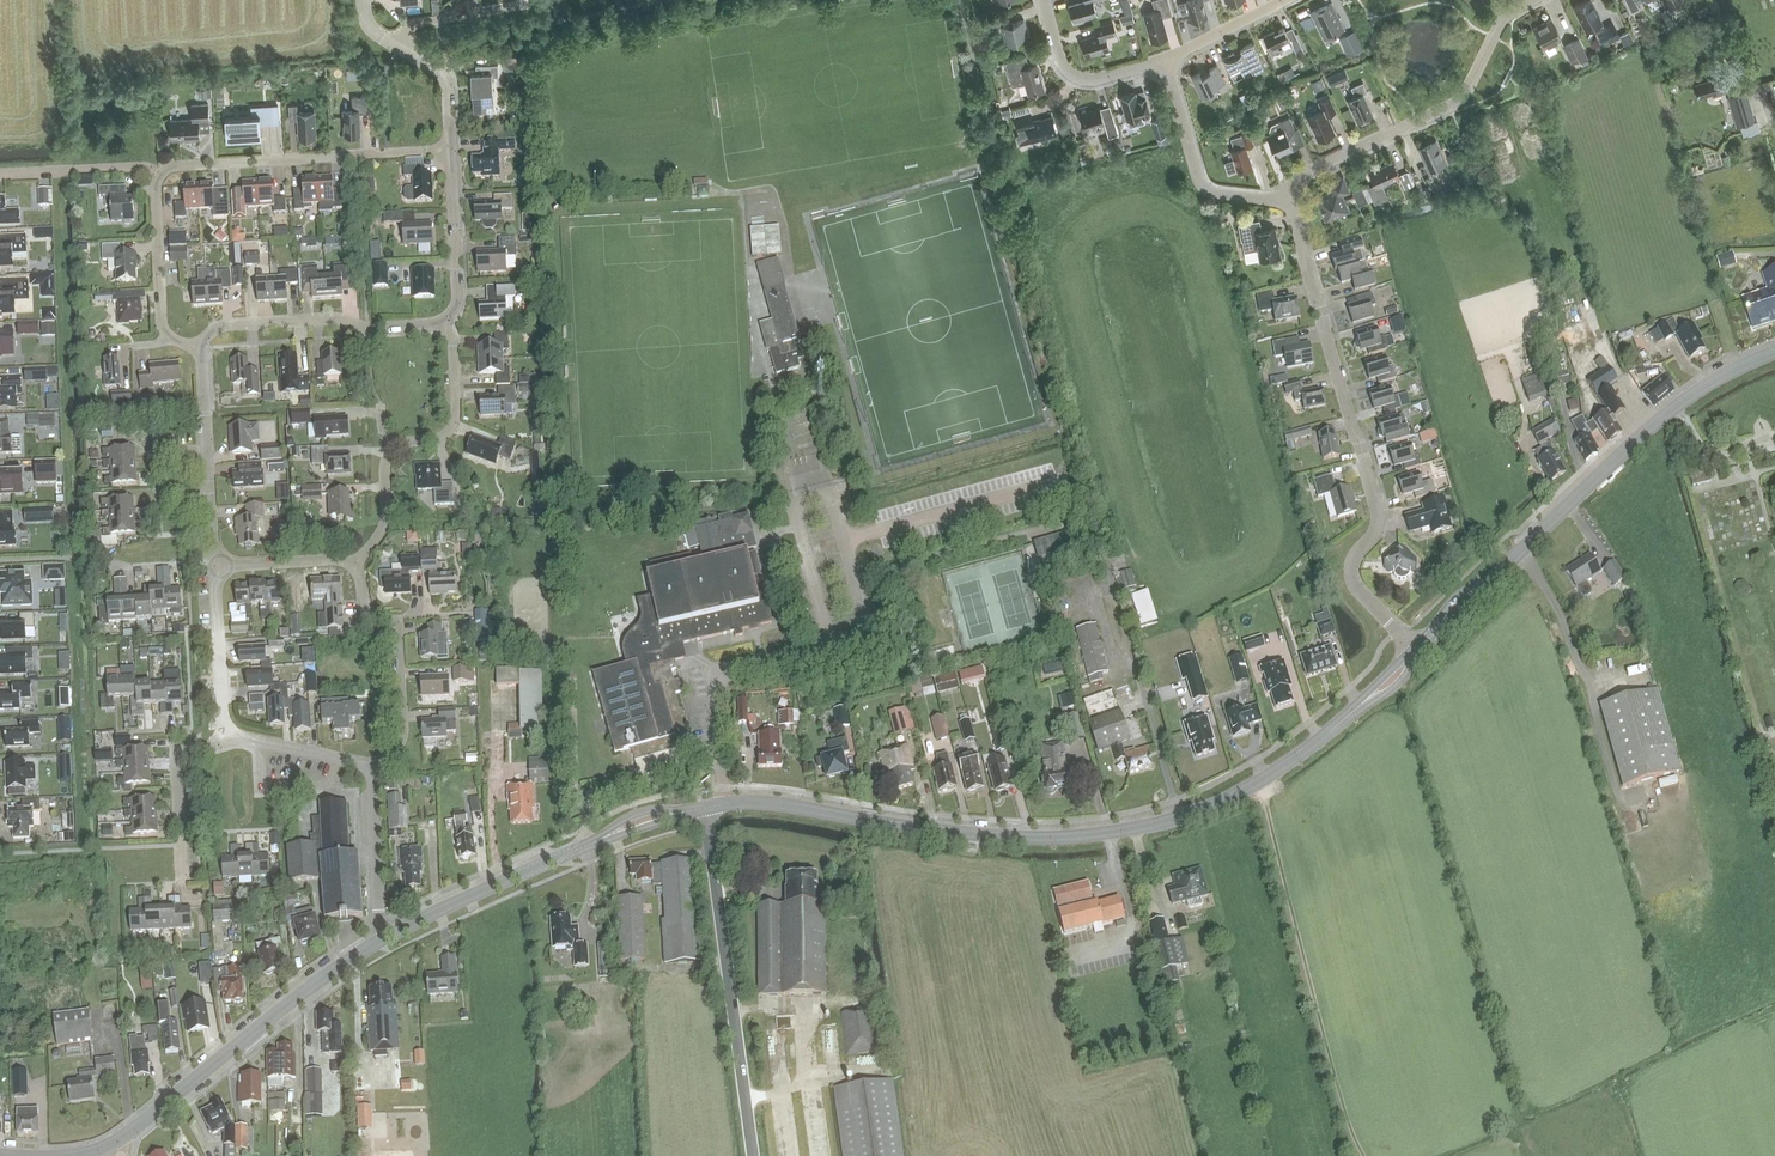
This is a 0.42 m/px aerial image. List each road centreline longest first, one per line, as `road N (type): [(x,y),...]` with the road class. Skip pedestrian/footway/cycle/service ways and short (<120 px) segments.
road 1 (secondary): [(706,808),(766,802),(978,834),(1097,834),(1177,819),(1232,797),(1354,710)]
road 2 (residential): [(1292,196),(1376,505),(1376,527),(1351,559),(1351,580),(1397,632)]
road 3 (secondary): [(1492,577),(1675,406),(1774,352)]
road 4 (tertiary): [(753,1155),(706,808)]
road 5 (secondary): [(113,1144),(384,939)]
road 6 (residential): [(1292,196),(1315,167),(1461,98),(1498,26),(1524,2)]
road 7 (residential): [(354,566),(384,522),(386,457),(453,424),(453,350),(443,321)]
road 8 (residential): [(162,173),(196,163),(450,150)]
road 9 (residential): [(200,348),(212,330),(231,324),(443,321)]
road 10 (residential): [(371,766),(401,735),(399,647),(389,625),(363,603),(354,566)]
road 11 (residential): [(1163,62),(1201,185),(1254,198),(1292,196)]
road 12 (residential): [(214,566),(200,348)]
road 13 (secondary): [(384,939),(568,853)]
road 14 (residential): [(200,348),(167,334),(162,322),(155,193),(162,173)]
road 15 (residential): [(182,883),(177,758),(226,737)]
road 16 (residential): [(443,321),(458,298),(450,150)]
road 17 (residential): [(1043,0),(1059,58),(1074,76),(1097,79),(1163,62)]
road 18 (residential): [(384,939),(371,766)]
road 19 (residential): [(226,737),(214,566)]
road 20 (residential): [(0,174),(144,166),(162,173)]
road 21 (secondary): [(706,808),(637,812),(568,853)]
road 22 (residential): [(226,737),(371,766)]
road 23 (residential): [(398,48),(422,22),(532,5)]
road 24 (secondary): [(568,853),(706,808)]
road 25 (residential): [(354,566),(327,559),(214,566)]
road 26 (residential): [(1163,62),(1286,0)]
road 27 (residential): [(450,150),(445,82),(398,48)]

